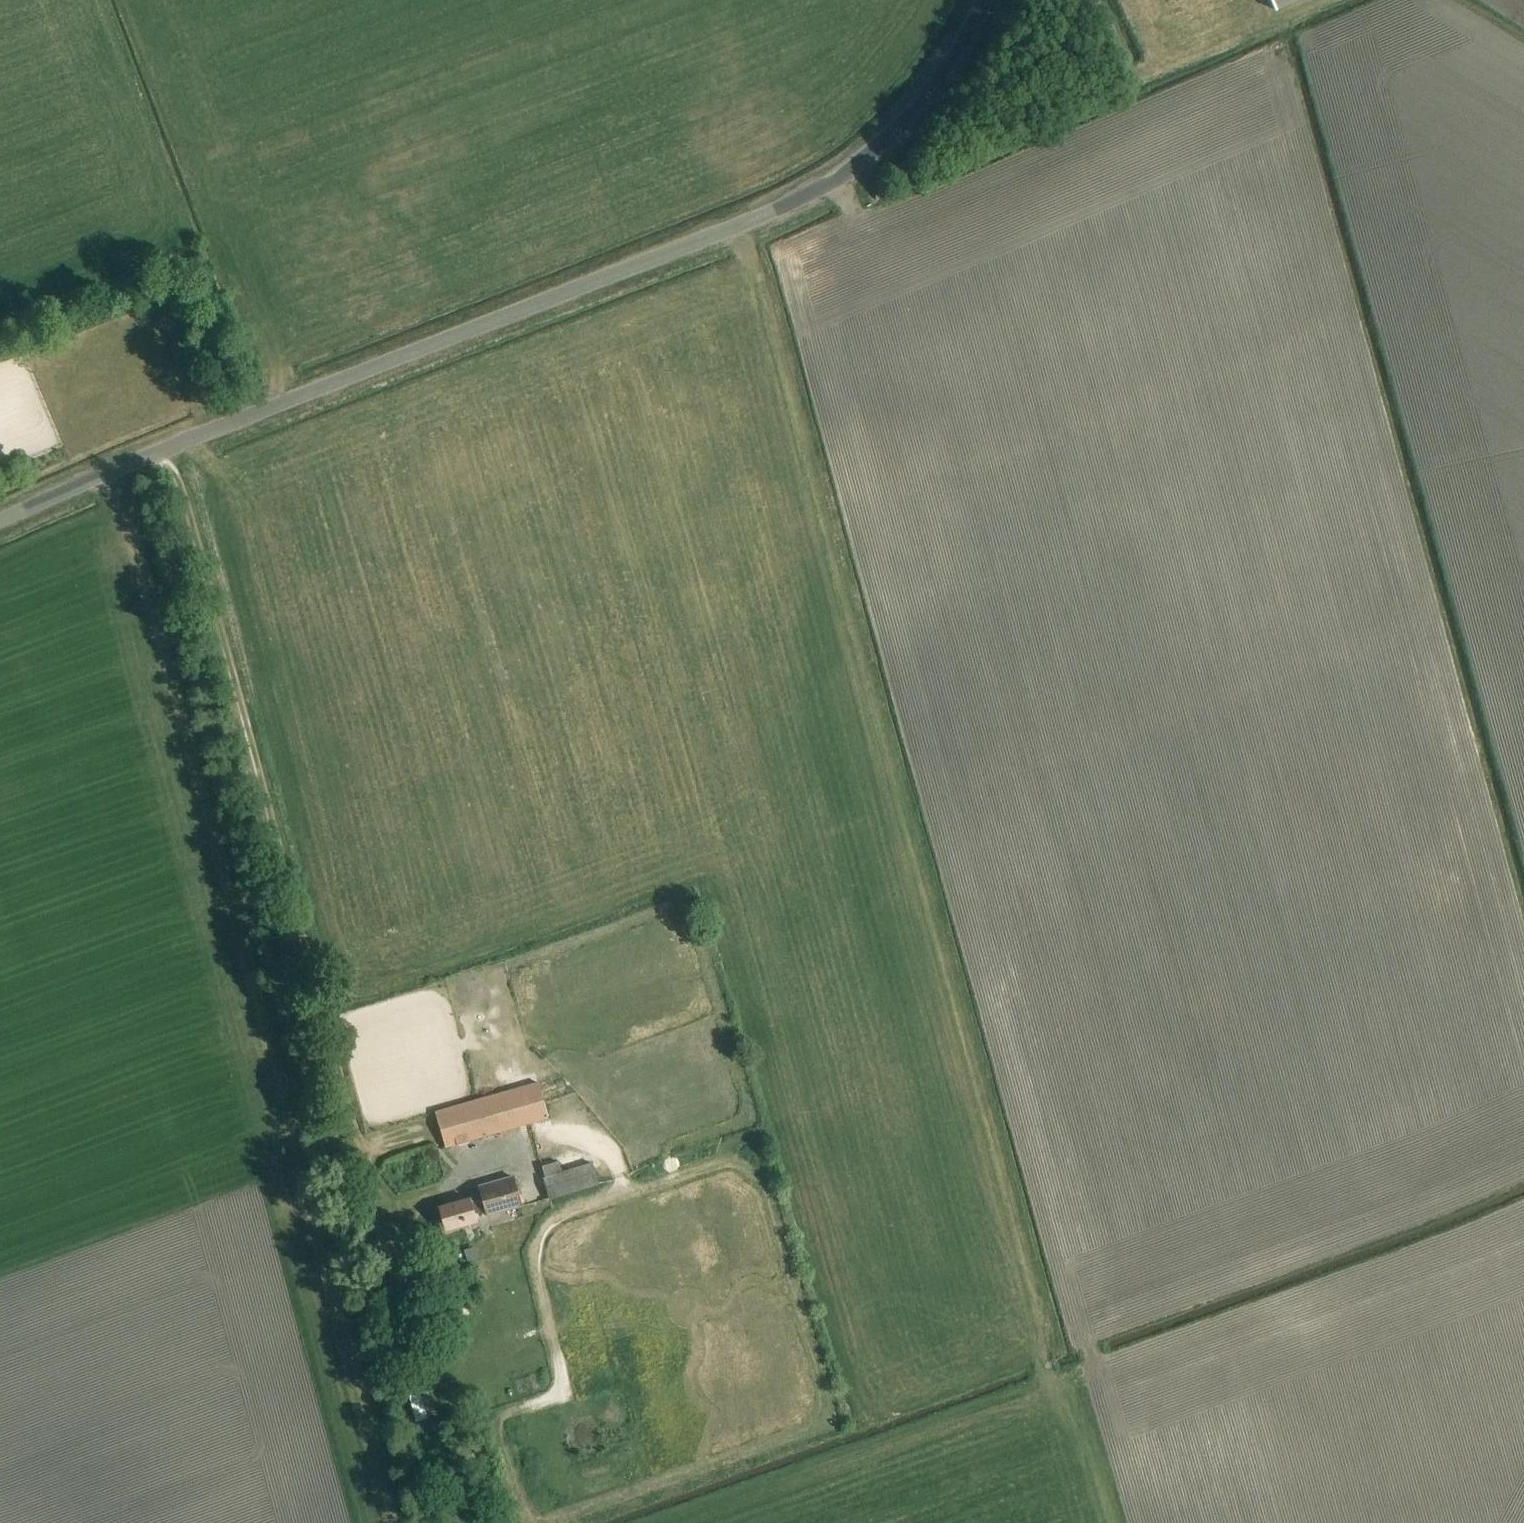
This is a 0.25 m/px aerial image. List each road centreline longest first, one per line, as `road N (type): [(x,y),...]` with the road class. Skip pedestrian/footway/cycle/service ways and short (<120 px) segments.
road 1 (unclassified): [(0,521),(290,401),(725,237),(841,184),(942,91),(996,0)]
road 2 (track): [(181,444),(367,1159)]

